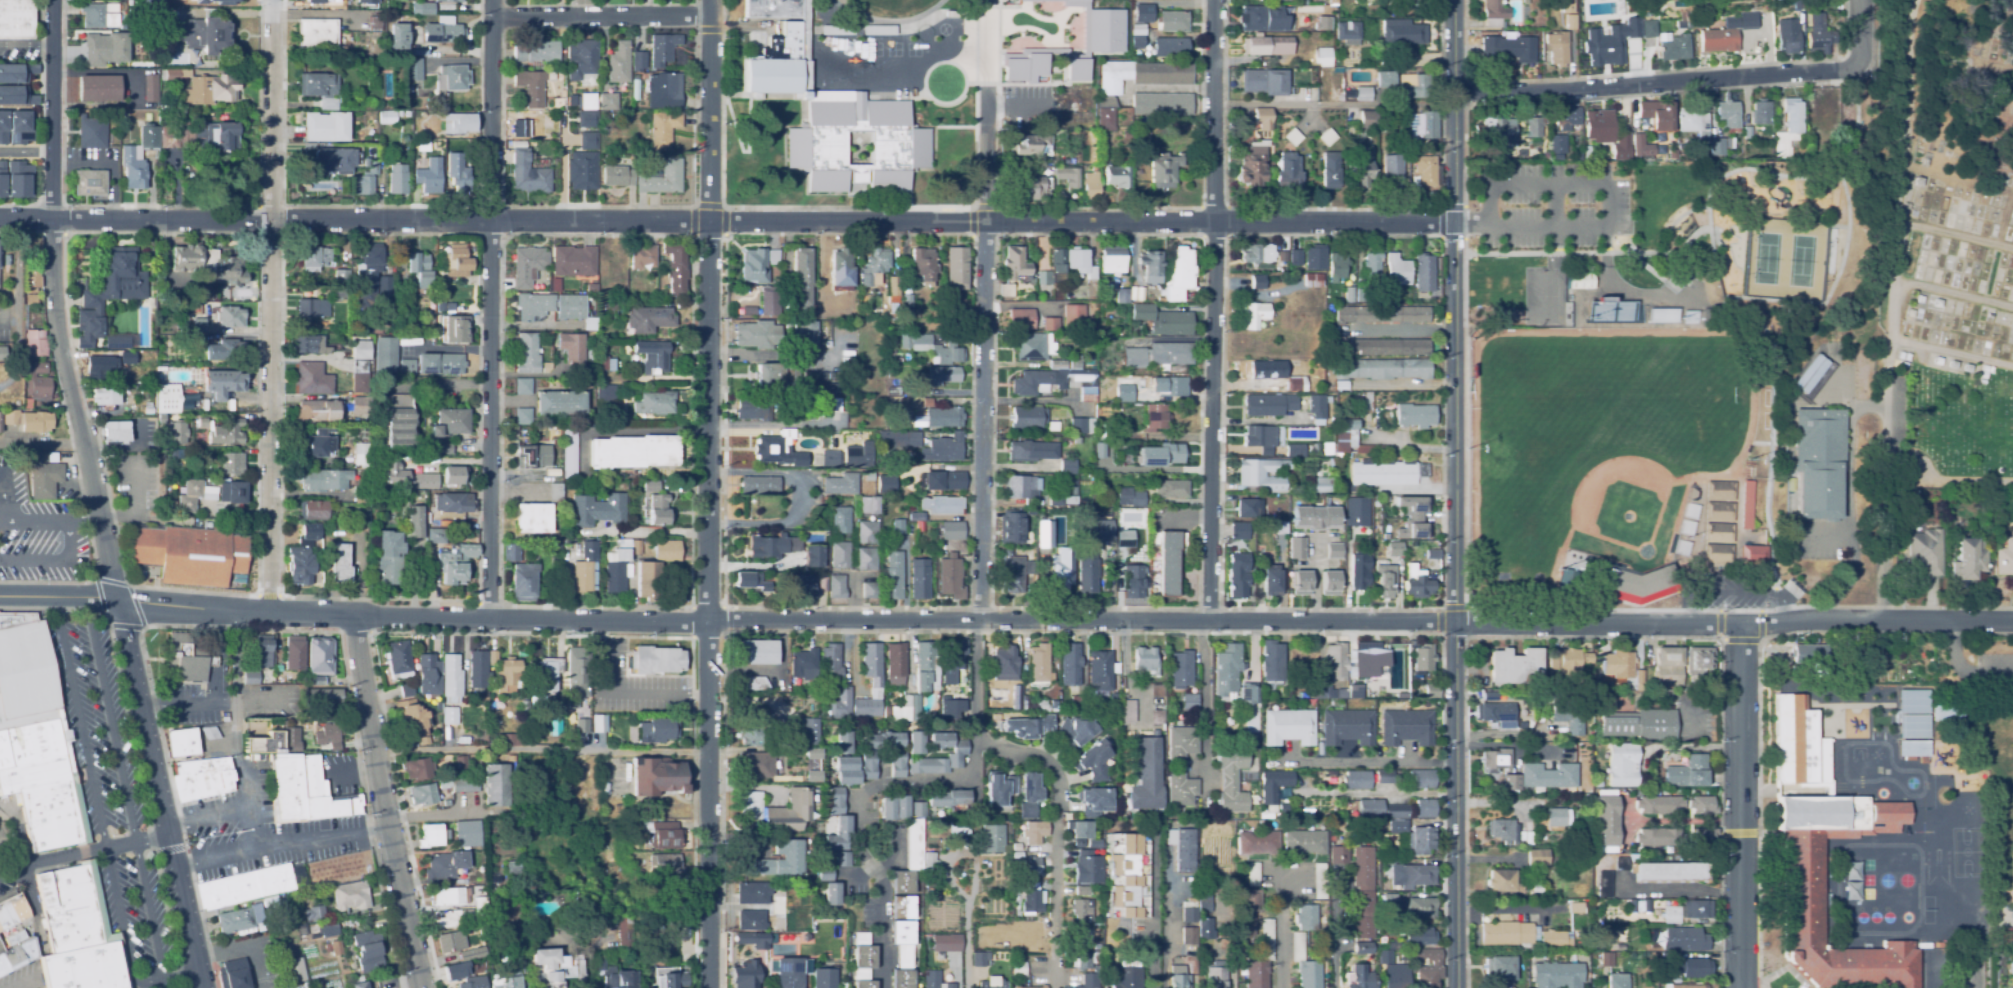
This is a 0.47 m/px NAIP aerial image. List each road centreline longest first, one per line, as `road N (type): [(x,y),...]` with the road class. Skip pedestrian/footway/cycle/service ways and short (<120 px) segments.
road 1 (tertiary): [(0,596),(489,619),(1455,621)]
road 2 (tertiary): [(1454,221),(0,219)]
road 3 (residential): [(198,987),(60,354),(52,0)]
road 4 (residential): [(707,987),(709,0)]
road 5 (tertiary): [(1455,621),(1455,0)]
road 6 (residential): [(1209,620),(1213,0)]
road 7 (residential): [(489,619),(491,0)]
road 8 (tertiary): [(270,613),(272,0)]
road 9 (residential): [(1455,621),(2012,622)]
road 10 (residential): [(986,94),(978,622)]
road 11 (residential): [(1056,987),(1058,786),(1038,760),(977,740),(978,622)]
road 12 (residential): [(1454,92),(1837,71),(1859,63)]
road 13 (tertiary): [(423,987),(353,614)]
road 14 (tertiary): [(1457,987),(1455,621)]
road 15 (residential): [(1738,987),(1741,626)]
road 16 (residential): [(709,16),(491,16)]
road 17 (residential): [(1213,103),(1371,104)]

